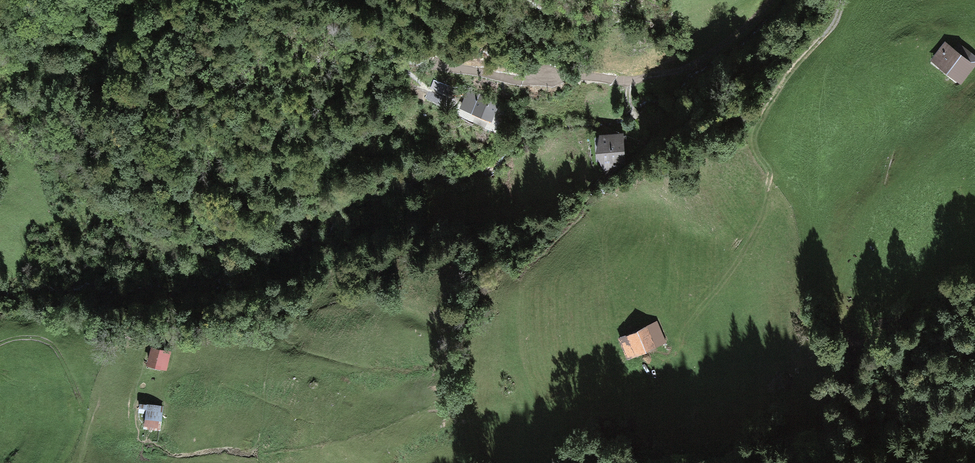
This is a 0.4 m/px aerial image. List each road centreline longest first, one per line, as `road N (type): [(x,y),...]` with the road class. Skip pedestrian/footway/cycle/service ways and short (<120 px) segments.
road 1 (track): [(842,0),(834,24),(757,129),(768,175),(760,212),(679,324),(676,350)]
road 2 (track): [(771,0),(703,58),(629,86),(642,126)]

